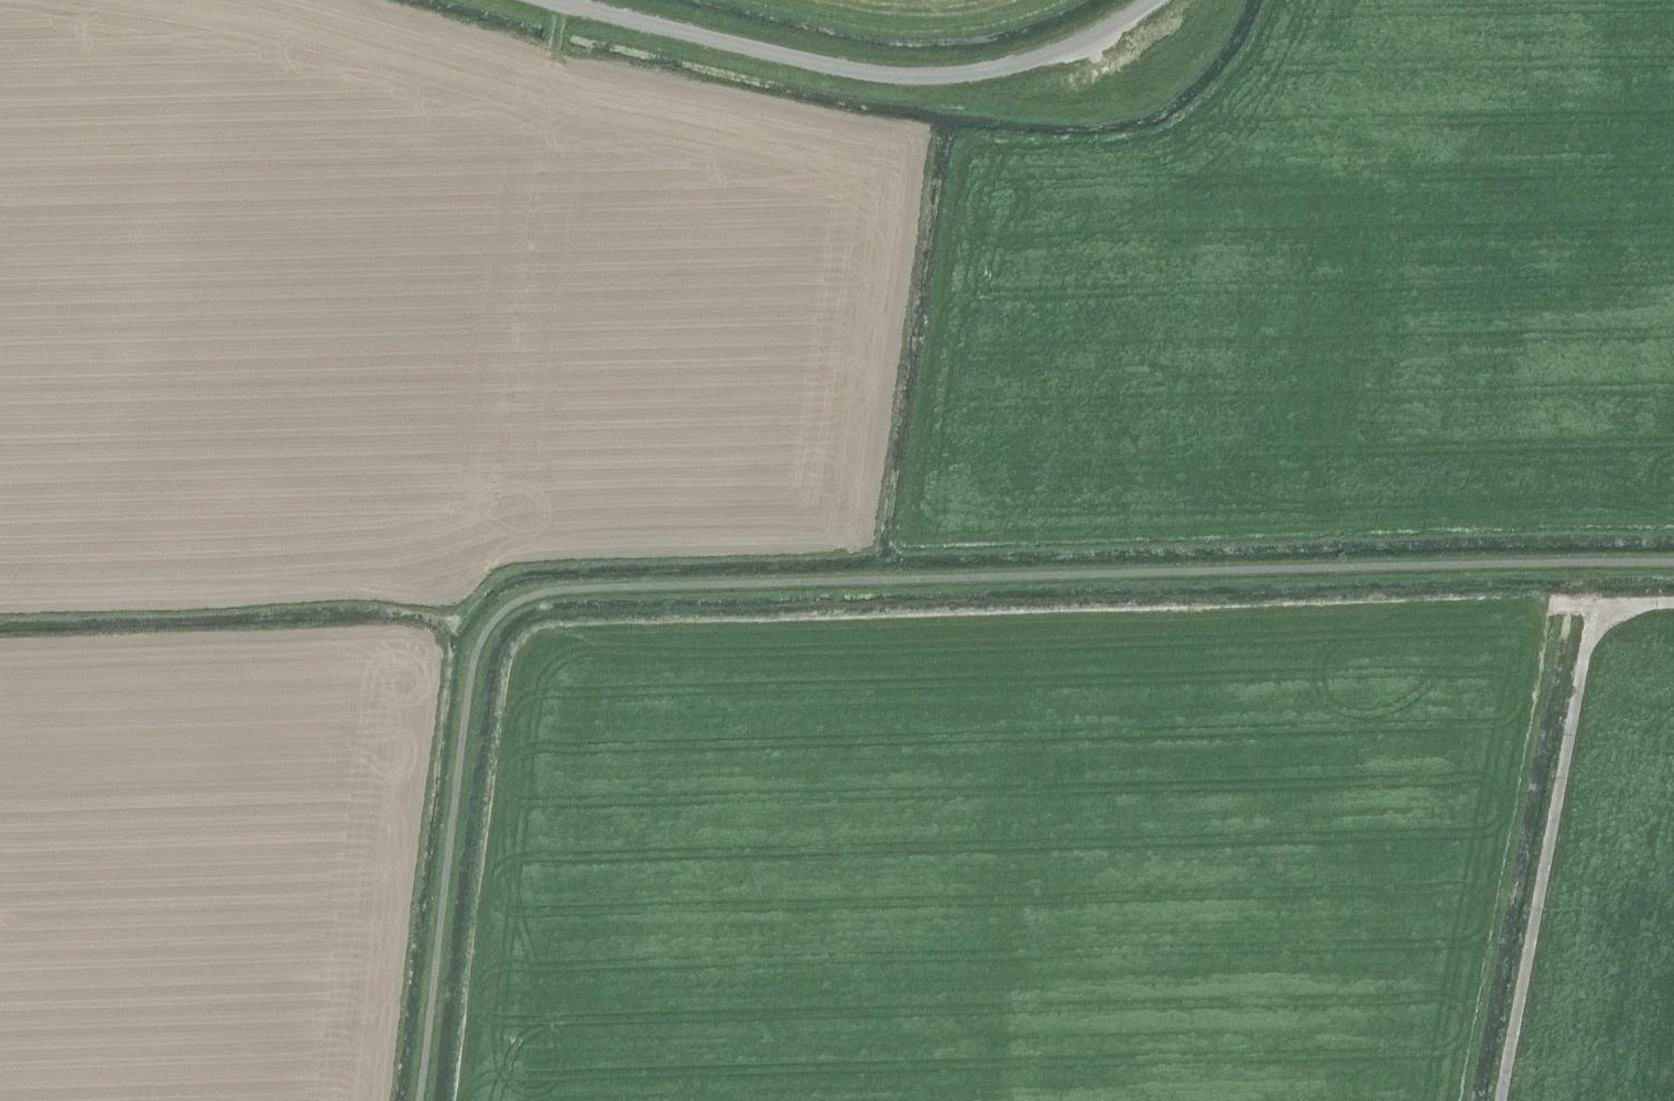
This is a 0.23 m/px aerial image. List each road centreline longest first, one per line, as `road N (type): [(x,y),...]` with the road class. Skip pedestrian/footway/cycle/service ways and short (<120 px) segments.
road 1 (unclassified): [(1154,0),(1085,40),(1026,62),(908,76),(842,68),(550,0)]
road 2 (track): [(1502,1100),(1593,604),(1673,602)]

